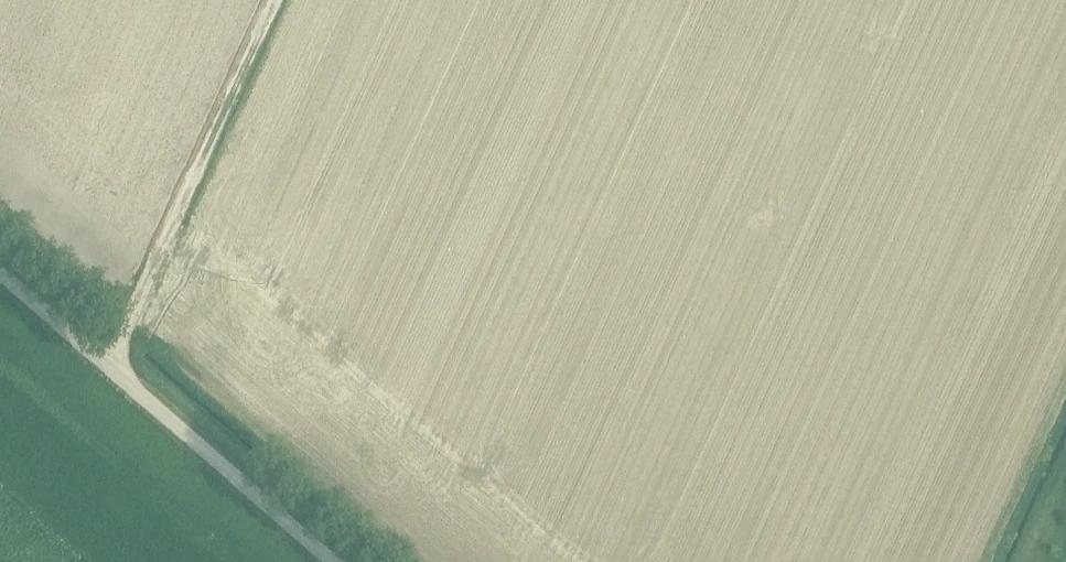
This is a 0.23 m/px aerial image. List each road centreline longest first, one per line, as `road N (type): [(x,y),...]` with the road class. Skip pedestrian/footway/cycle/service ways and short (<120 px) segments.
road 1 (unclassified): [(335,561),(0,272)]
road 2 (track): [(105,363),(273,0)]

